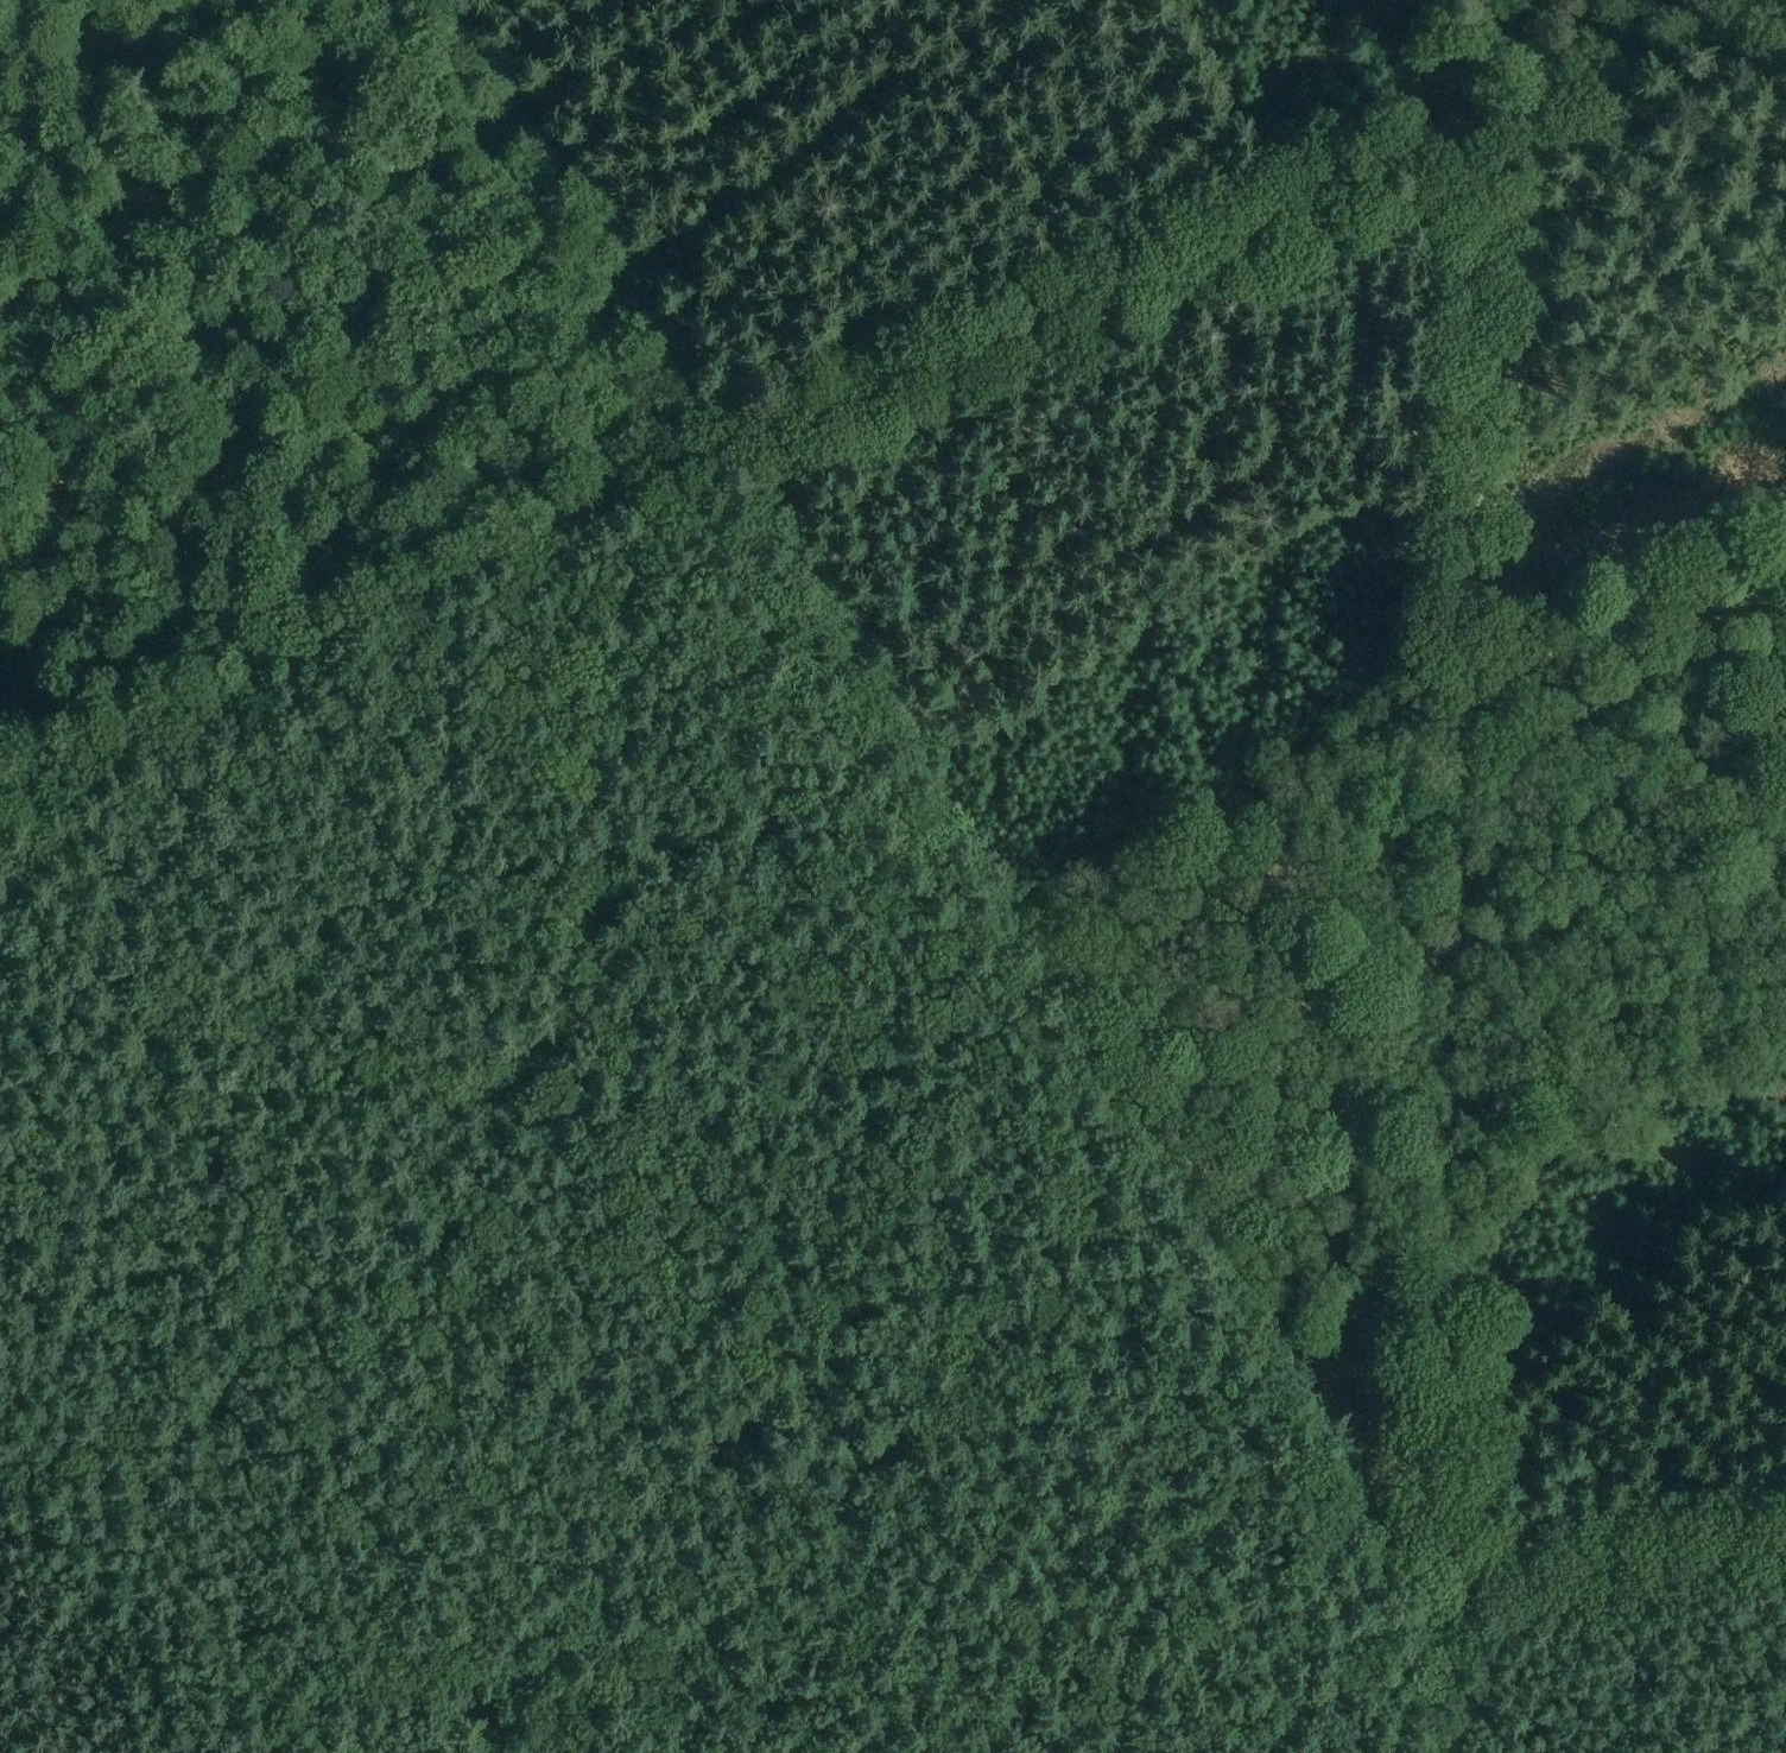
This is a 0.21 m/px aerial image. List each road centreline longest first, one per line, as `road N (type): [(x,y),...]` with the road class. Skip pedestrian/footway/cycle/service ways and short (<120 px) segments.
road 1 (track): [(0,794),(723,454),(1767,0)]
road 2 (track): [(723,454),(1403,1572),(1448,1613)]
road 3 (track): [(1448,1613),(1785,1529)]
road 4 (track): [(1448,1752),(1448,1613)]
road 5 (track): [(1475,121),(1477,0)]

